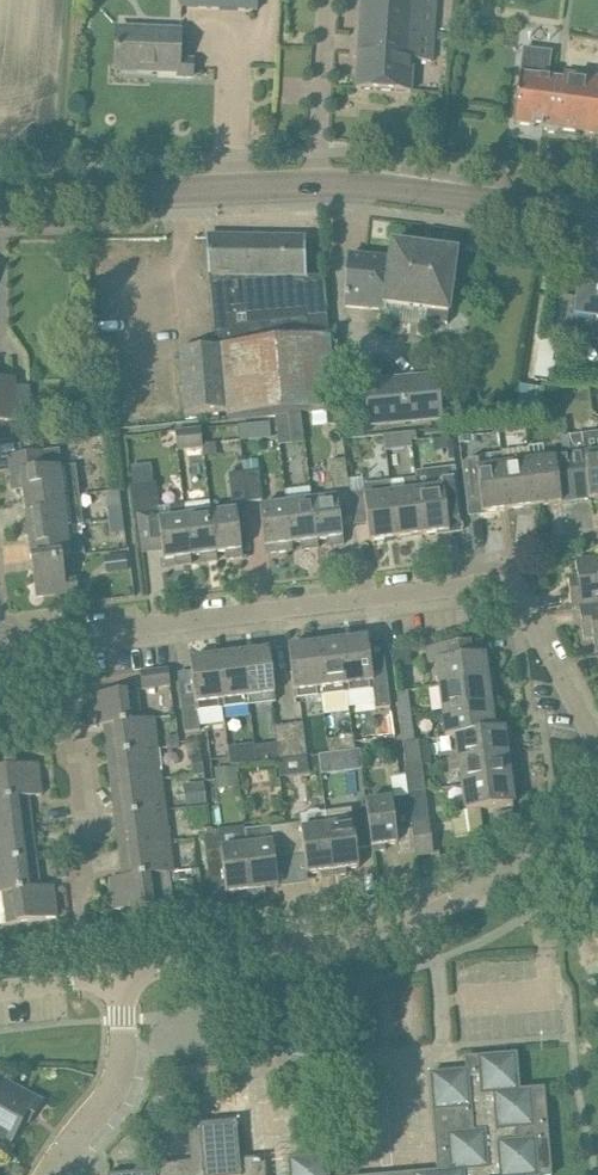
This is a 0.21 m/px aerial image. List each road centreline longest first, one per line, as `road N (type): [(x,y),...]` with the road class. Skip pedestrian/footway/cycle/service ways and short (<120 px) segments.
road 1 (tertiary): [(597,215),(300,185),(0,201)]
road 2 (residential): [(120,974),(358,933),(425,912),(522,868),(597,820)]
road 3 (residential): [(55,638),(494,582)]
road 4 (residential): [(77,898),(85,856),(75,772),(64,763),(55,638)]
road 5 (residential): [(49,1174),(123,1068),(120,974)]
road 6 (residential): [(494,582),(508,591),(597,746)]
road 7 (residential): [(494,582),(494,554),(597,536)]
road 8 (residential): [(0,989),(120,974)]

